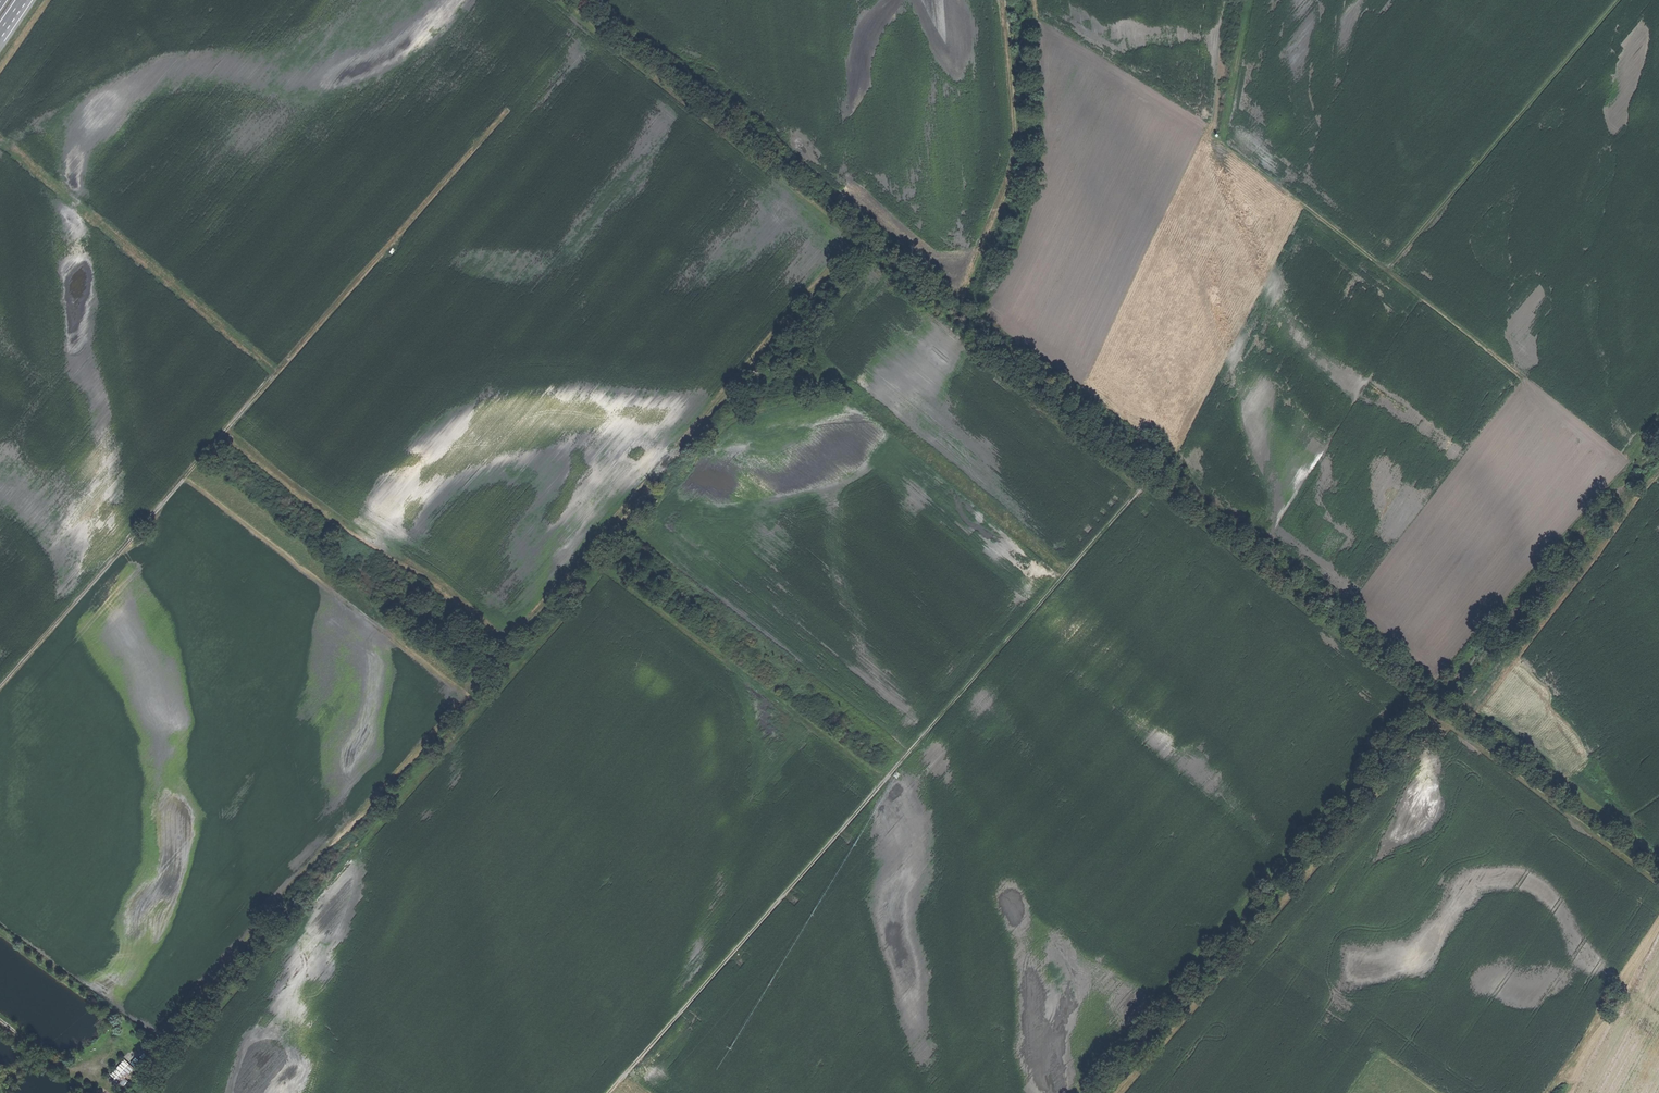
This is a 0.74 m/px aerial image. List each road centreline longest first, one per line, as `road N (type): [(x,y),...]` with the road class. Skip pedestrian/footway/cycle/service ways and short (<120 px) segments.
road 1 (track): [(0,689),(568,34)]
road 2 (track): [(610,1092),(1154,469)]

